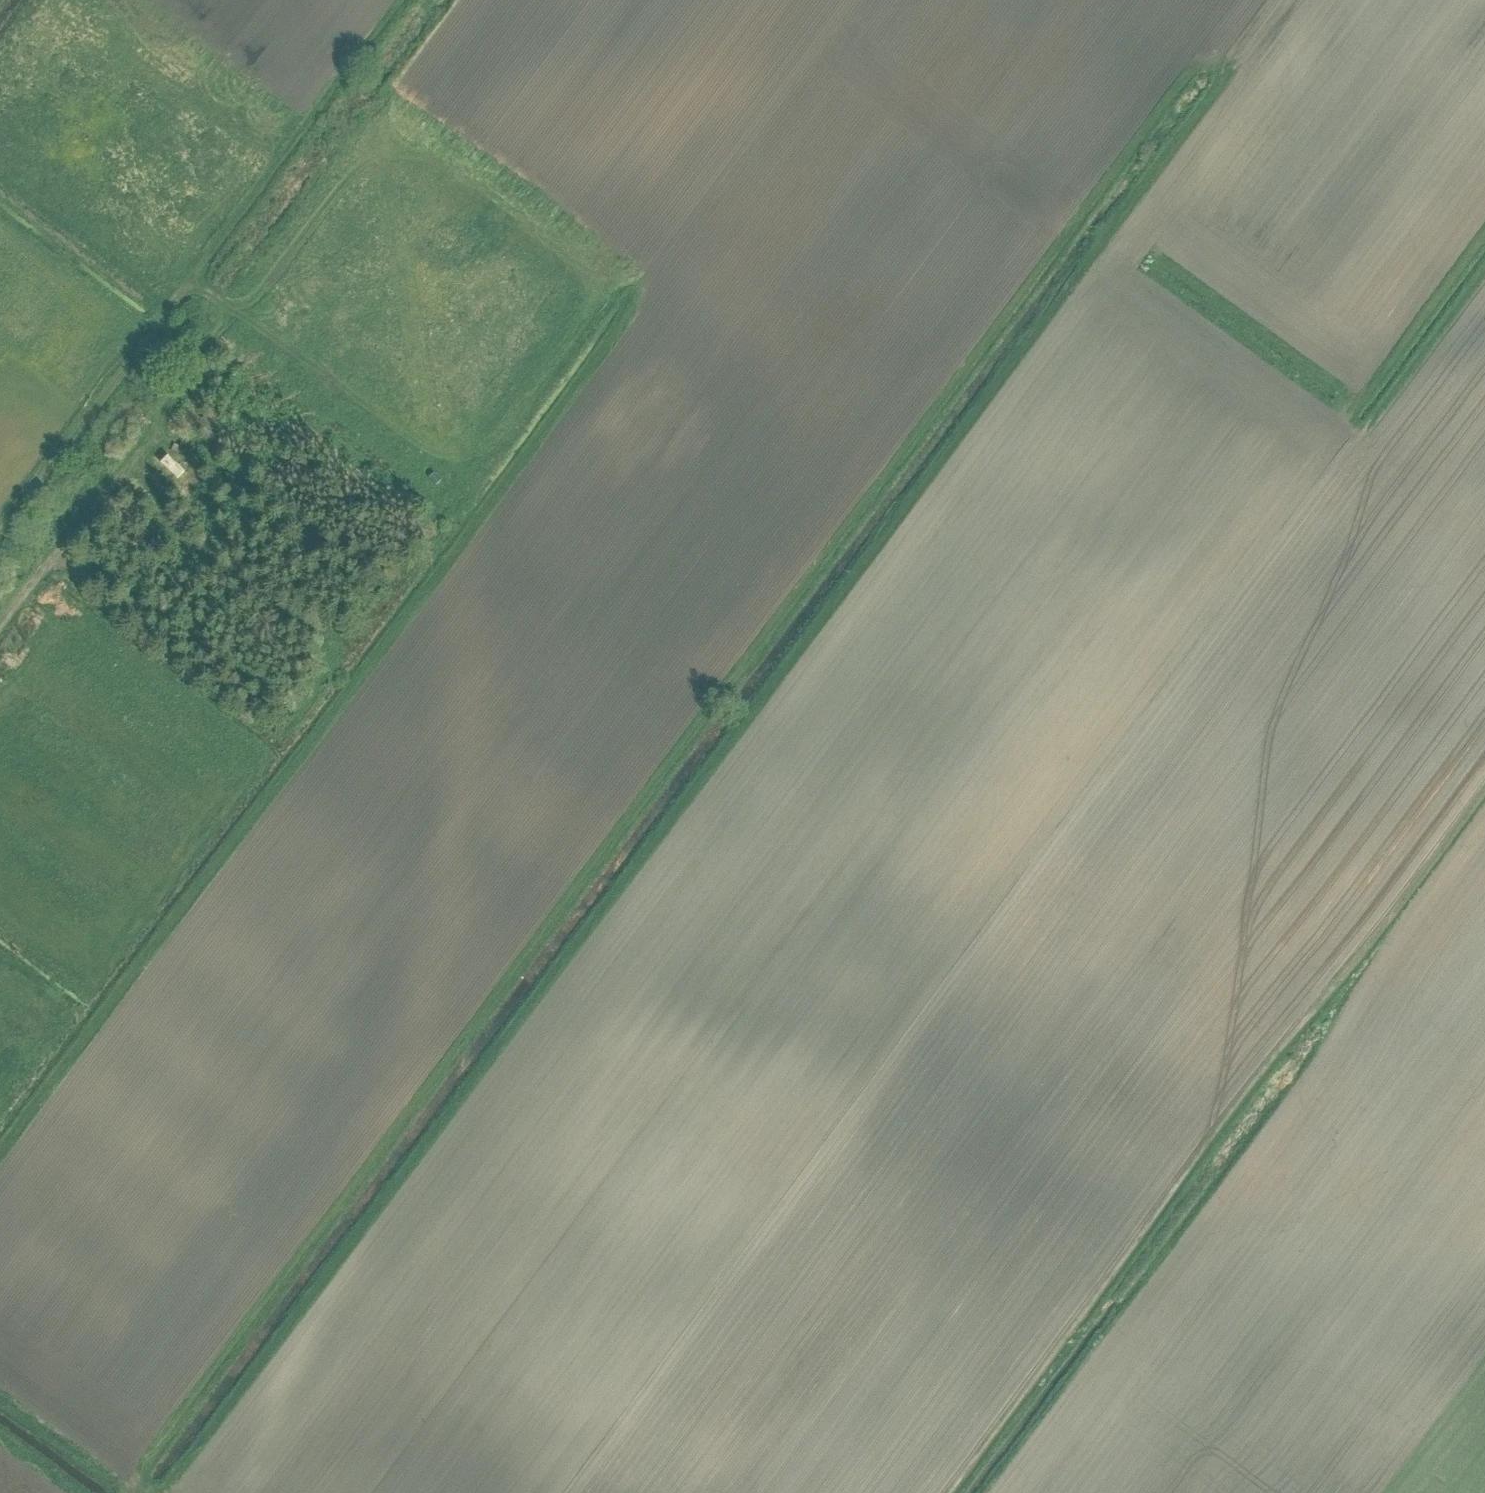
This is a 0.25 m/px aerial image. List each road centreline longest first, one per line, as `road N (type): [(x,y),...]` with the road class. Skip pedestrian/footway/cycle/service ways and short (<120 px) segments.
road 1 (track): [(0,539),(176,303)]

